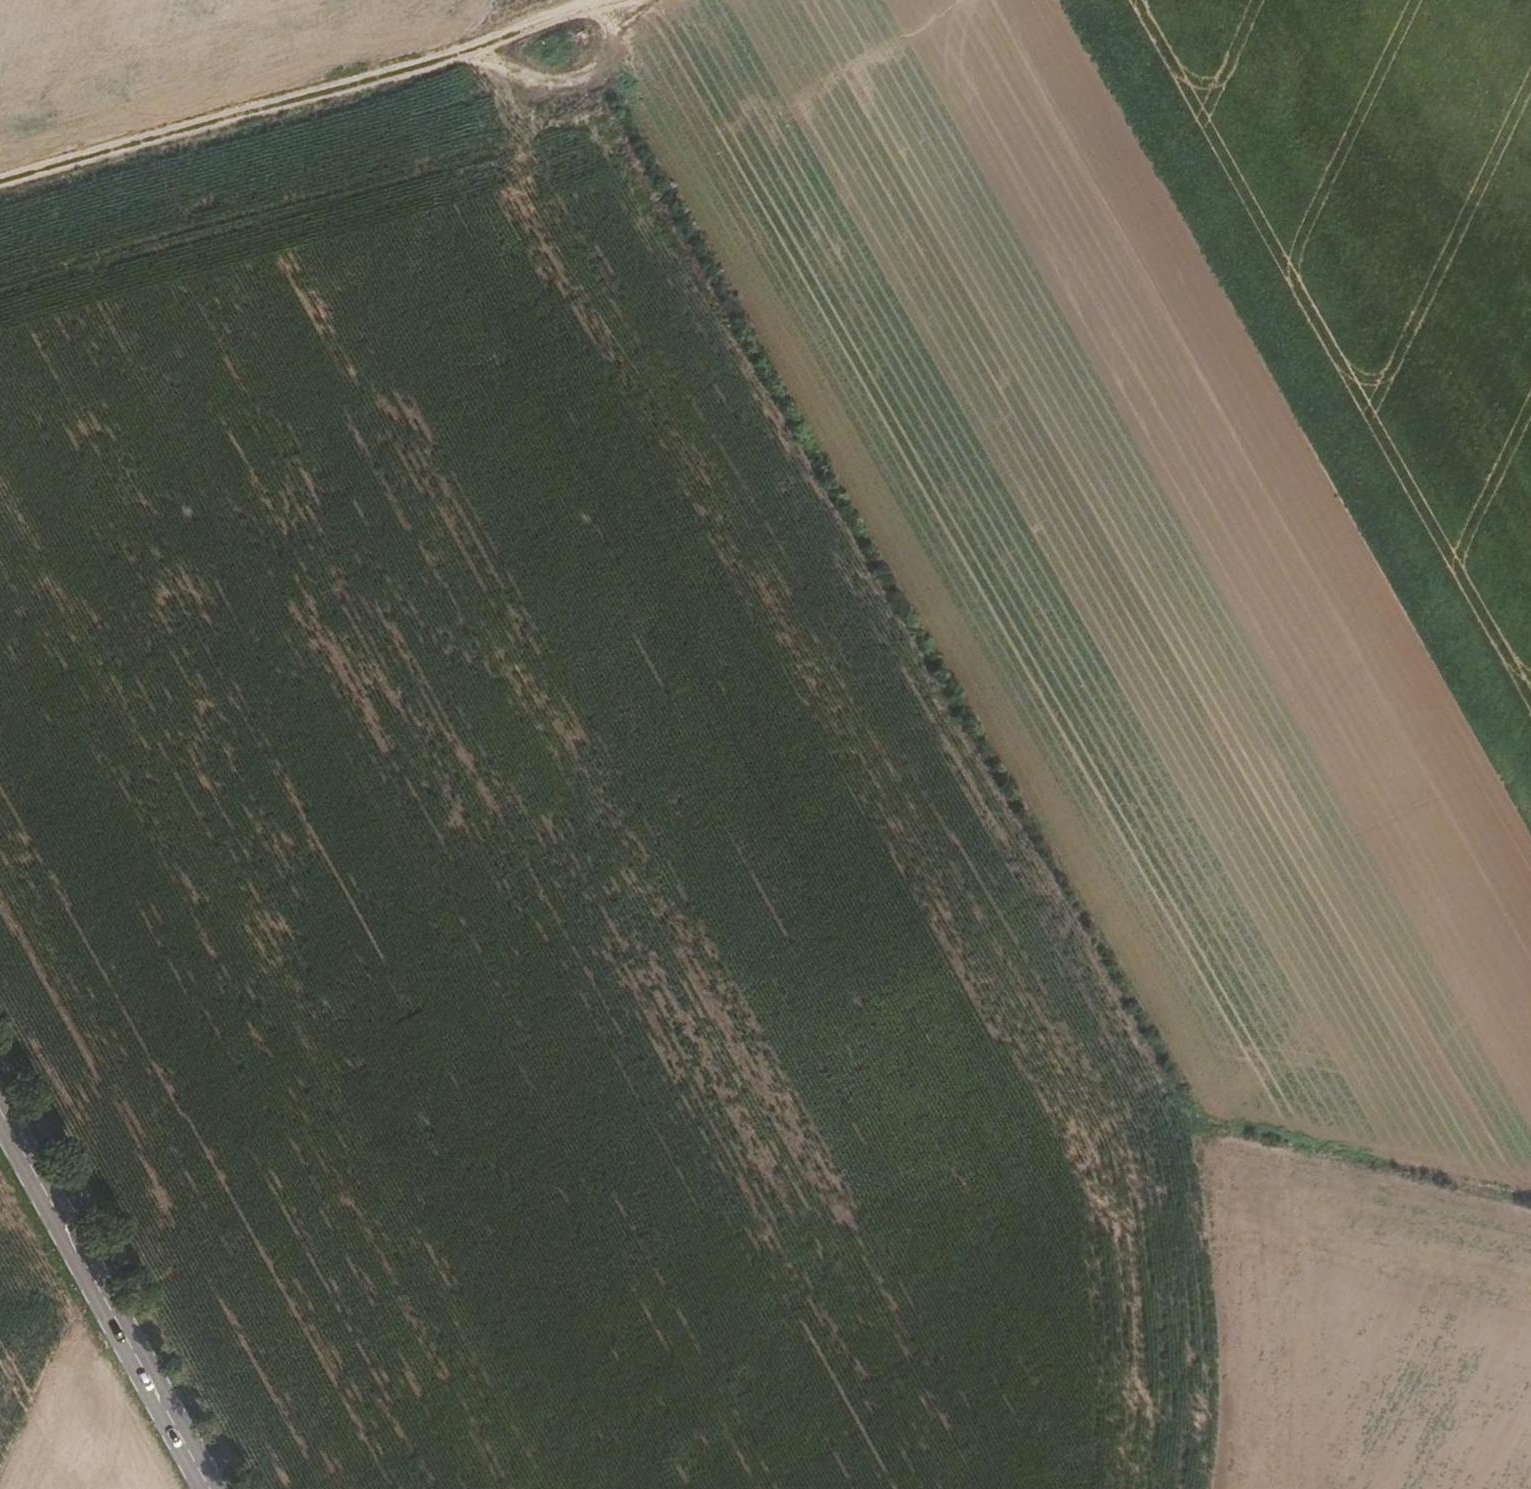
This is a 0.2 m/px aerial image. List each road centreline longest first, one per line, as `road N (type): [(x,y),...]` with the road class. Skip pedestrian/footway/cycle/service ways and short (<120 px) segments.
road 1 (track): [(0,181),(333,91),(622,0)]
road 2 (primary): [(0,1108),(211,1488)]

